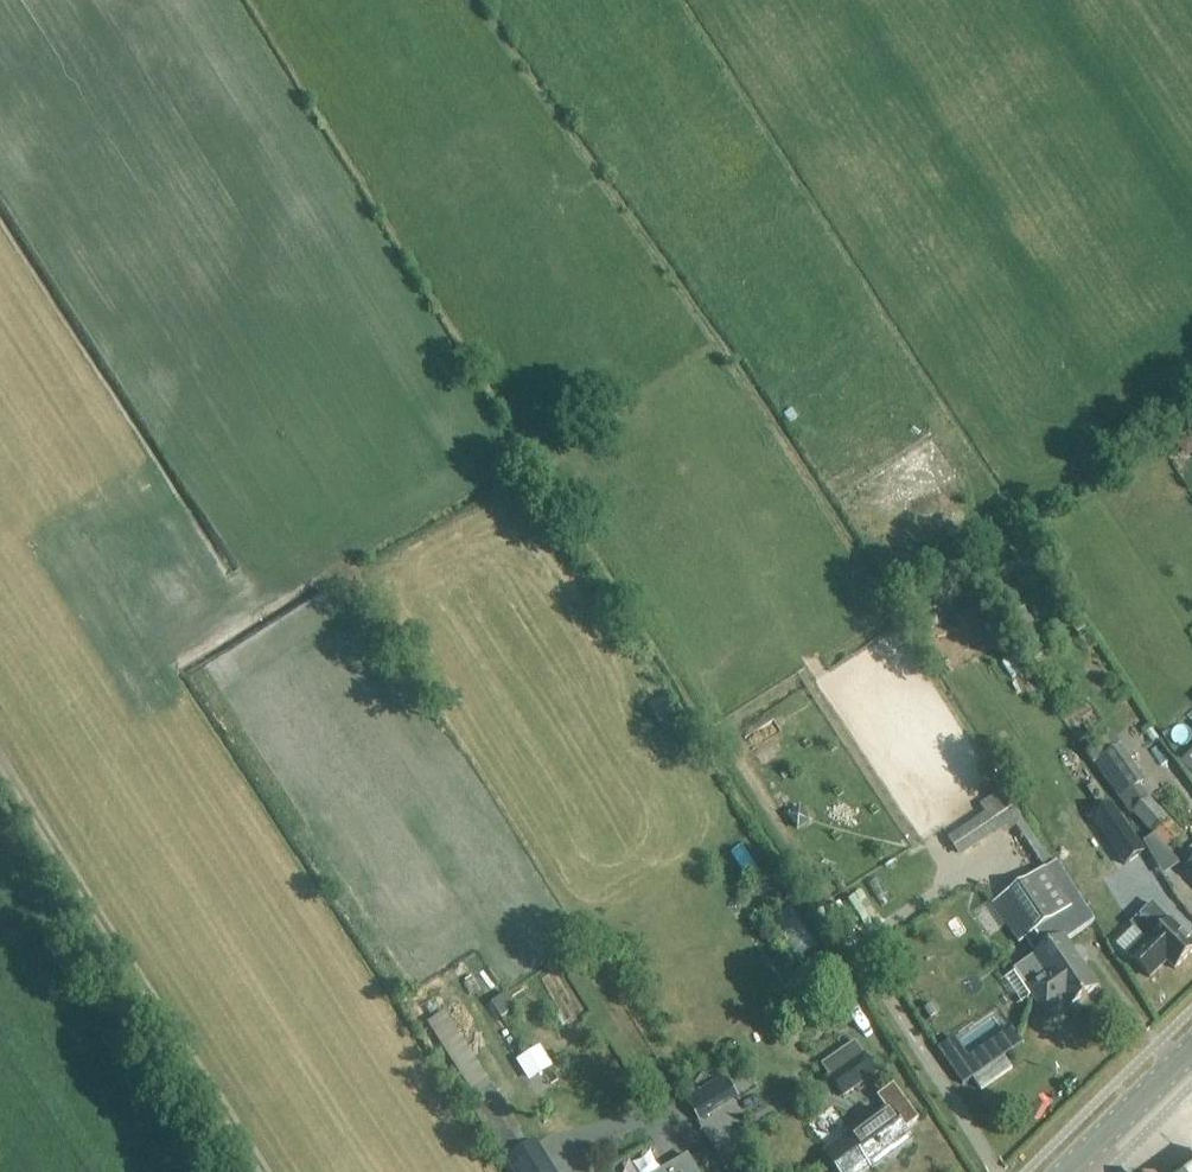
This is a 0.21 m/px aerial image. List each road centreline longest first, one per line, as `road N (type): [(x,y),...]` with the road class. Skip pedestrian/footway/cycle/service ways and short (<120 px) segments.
road 1 (primary): [(1067,1171),(1191,1049)]

